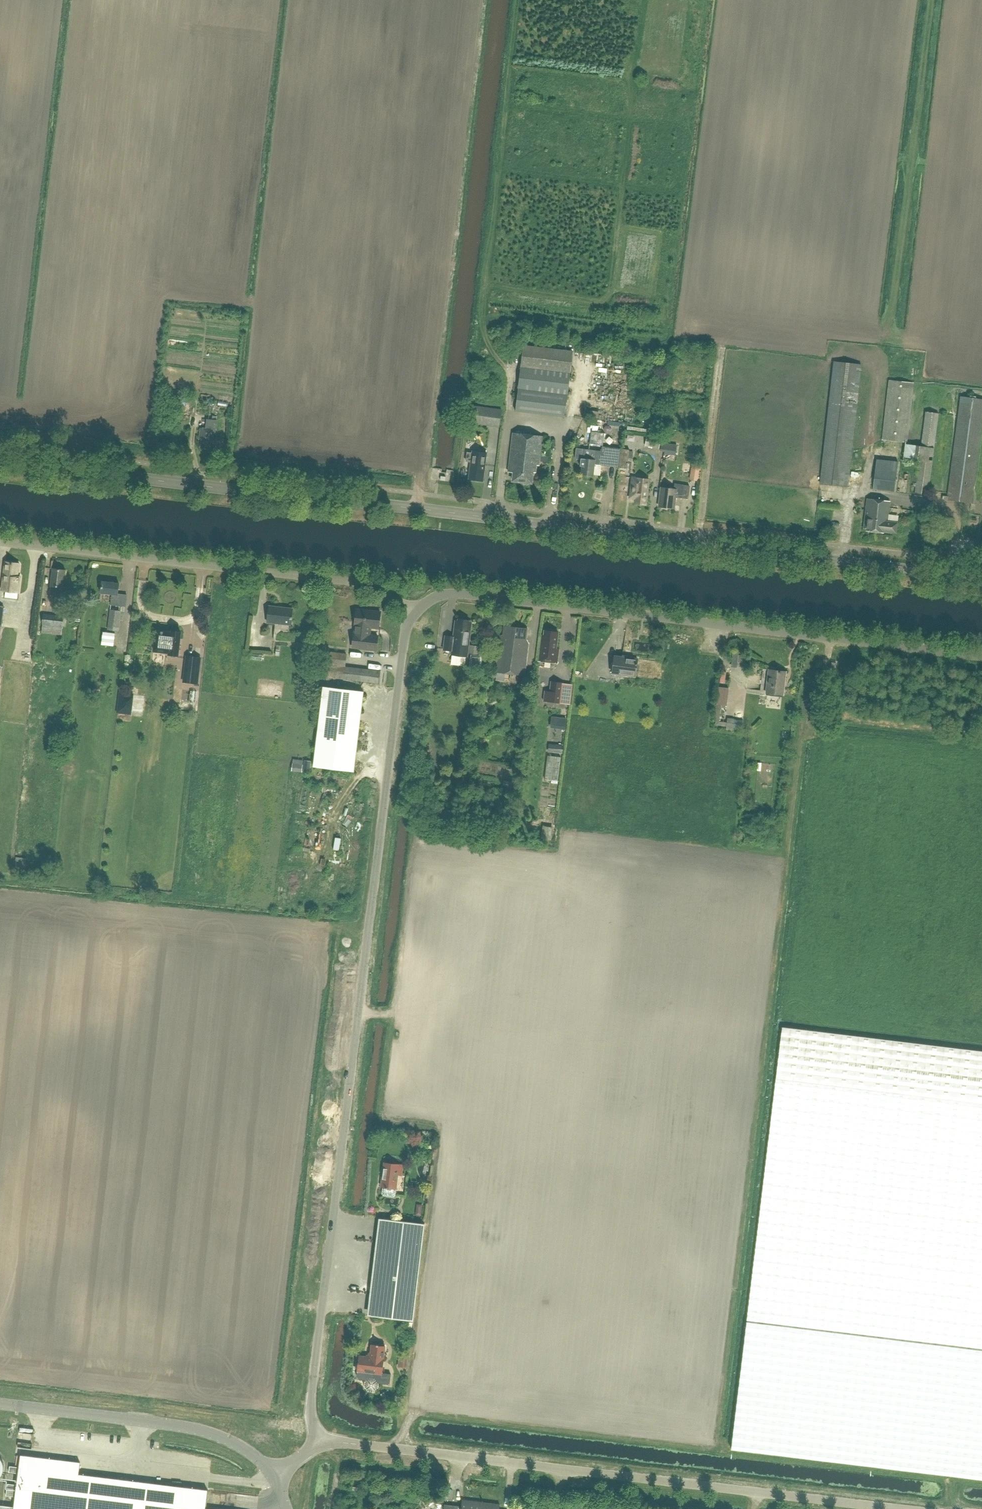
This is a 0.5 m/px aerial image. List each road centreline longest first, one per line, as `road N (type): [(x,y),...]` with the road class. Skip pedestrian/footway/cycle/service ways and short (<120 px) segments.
road 1 (tertiary): [(981,579),(0,462)]
road 2 (unclassified): [(318,1444),(311,1407),(413,616)]
road 3 (unclassified): [(905,1508),(318,1444)]
road 4 (unclassified): [(981,656),(461,592),(435,597),(413,616)]
road 5 (unclassified): [(413,616),(376,586),(0,541)]
road 6 (unclassified): [(277,1480),(239,1443),(204,1431),(0,1404)]
road 7 (track): [(698,544),(720,350)]

